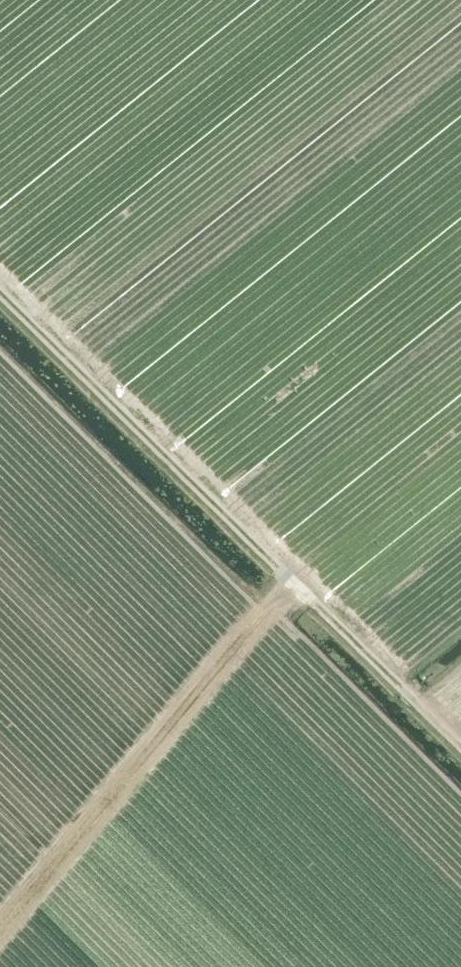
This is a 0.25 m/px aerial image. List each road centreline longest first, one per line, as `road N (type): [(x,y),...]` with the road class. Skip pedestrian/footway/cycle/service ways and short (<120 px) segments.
road 1 (track): [(0,361),(460,817)]
road 2 (track): [(0,291),(460,744)]

